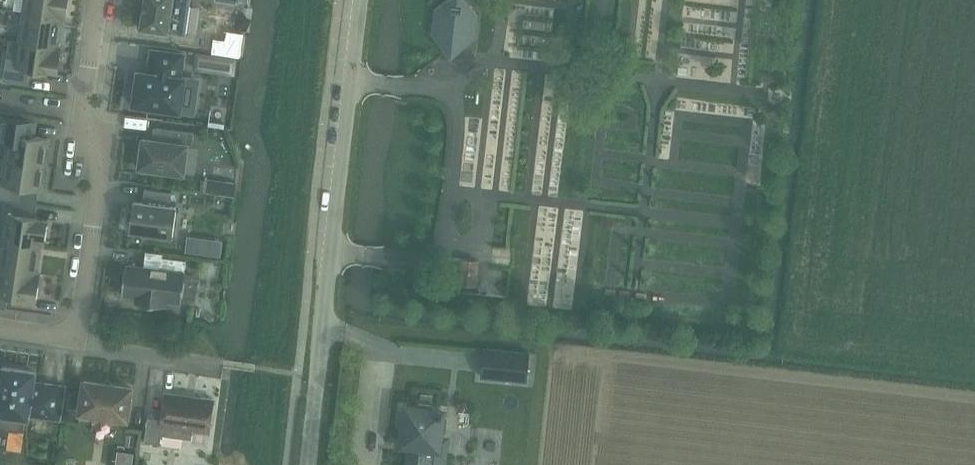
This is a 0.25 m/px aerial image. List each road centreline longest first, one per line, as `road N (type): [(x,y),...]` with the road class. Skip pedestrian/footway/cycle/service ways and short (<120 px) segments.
road 1 (unclassified): [(308,464),(361,0)]
road 2 (residential): [(73,337),(101,181),(82,107),(98,0)]
road 3 (residential): [(213,365),(92,348),(73,337)]

